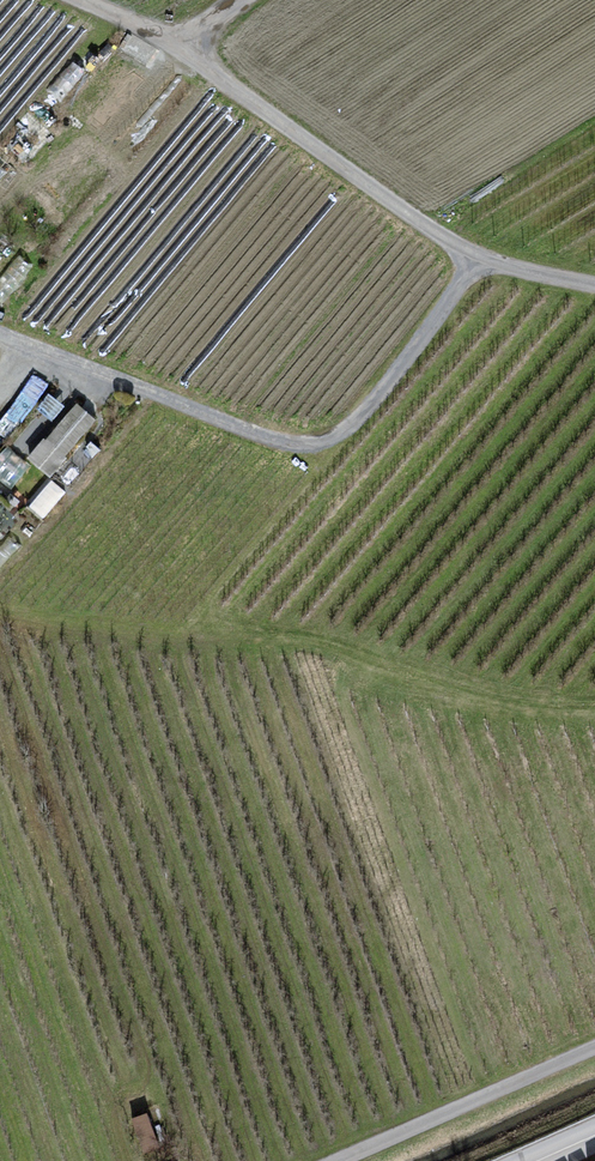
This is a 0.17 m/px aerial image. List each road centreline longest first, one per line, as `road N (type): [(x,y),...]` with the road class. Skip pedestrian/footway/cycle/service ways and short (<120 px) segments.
road 1 (track): [(67,0),(183,44),(207,72),(470,268),(594,291)]
road 2 (track): [(0,337),(272,445),(327,445),(371,410),(470,268)]
road 3 (track): [(353,1160),(594,1053)]

